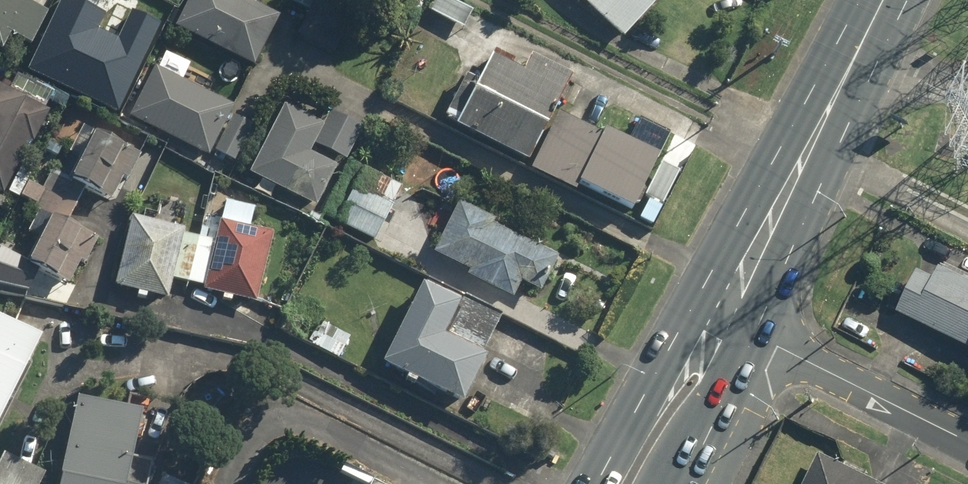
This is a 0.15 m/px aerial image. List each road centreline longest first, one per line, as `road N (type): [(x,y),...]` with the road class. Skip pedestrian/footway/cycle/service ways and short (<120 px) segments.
road 1 (primary): [(887,0),(729,322)]
road 2 (unclassified): [(729,322),(967,443)]
road 3 (primary): [(598,483),(646,395),(729,322)]
road 4 (primary): [(729,322),(704,427),(673,483)]

